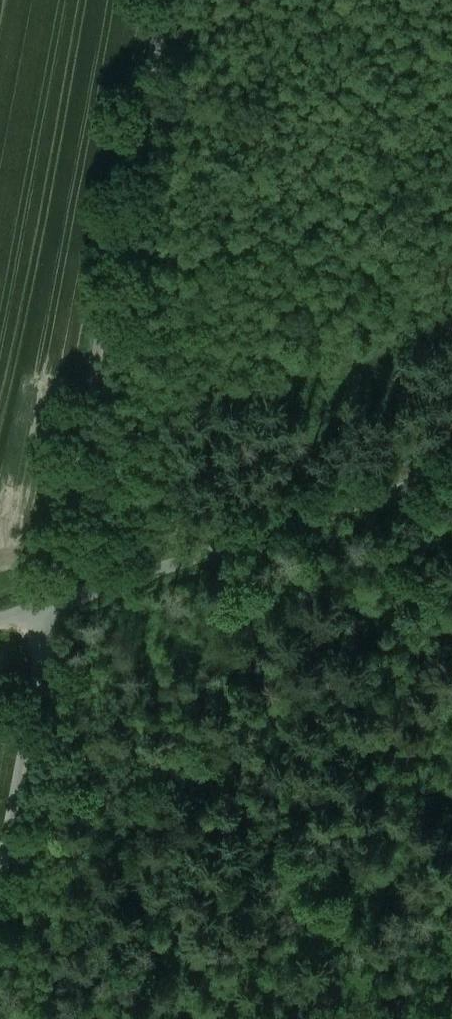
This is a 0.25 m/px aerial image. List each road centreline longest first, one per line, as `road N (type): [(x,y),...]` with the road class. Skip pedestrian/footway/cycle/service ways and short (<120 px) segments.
road 1 (unclassified): [(52,606),(165,0)]
road 2 (unclassified): [(52,606),(451,472)]
road 3 (unclassified): [(0,888),(52,606)]

